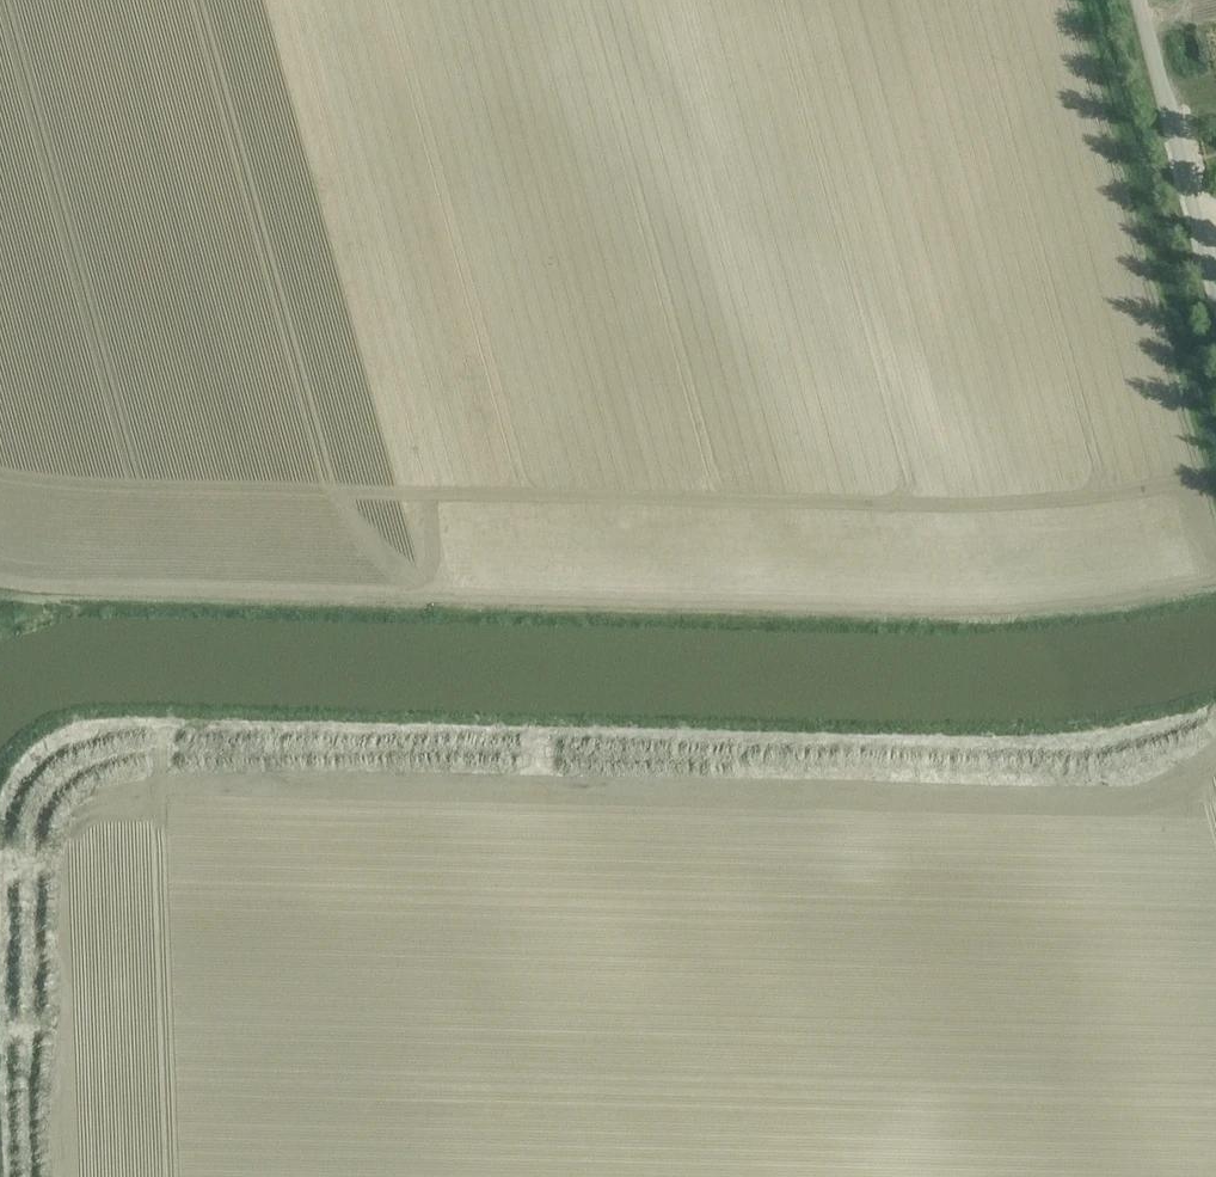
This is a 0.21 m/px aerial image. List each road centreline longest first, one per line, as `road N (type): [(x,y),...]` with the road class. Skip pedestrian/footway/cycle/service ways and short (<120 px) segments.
road 1 (unclassified): [(1215,289),(1136,0)]

